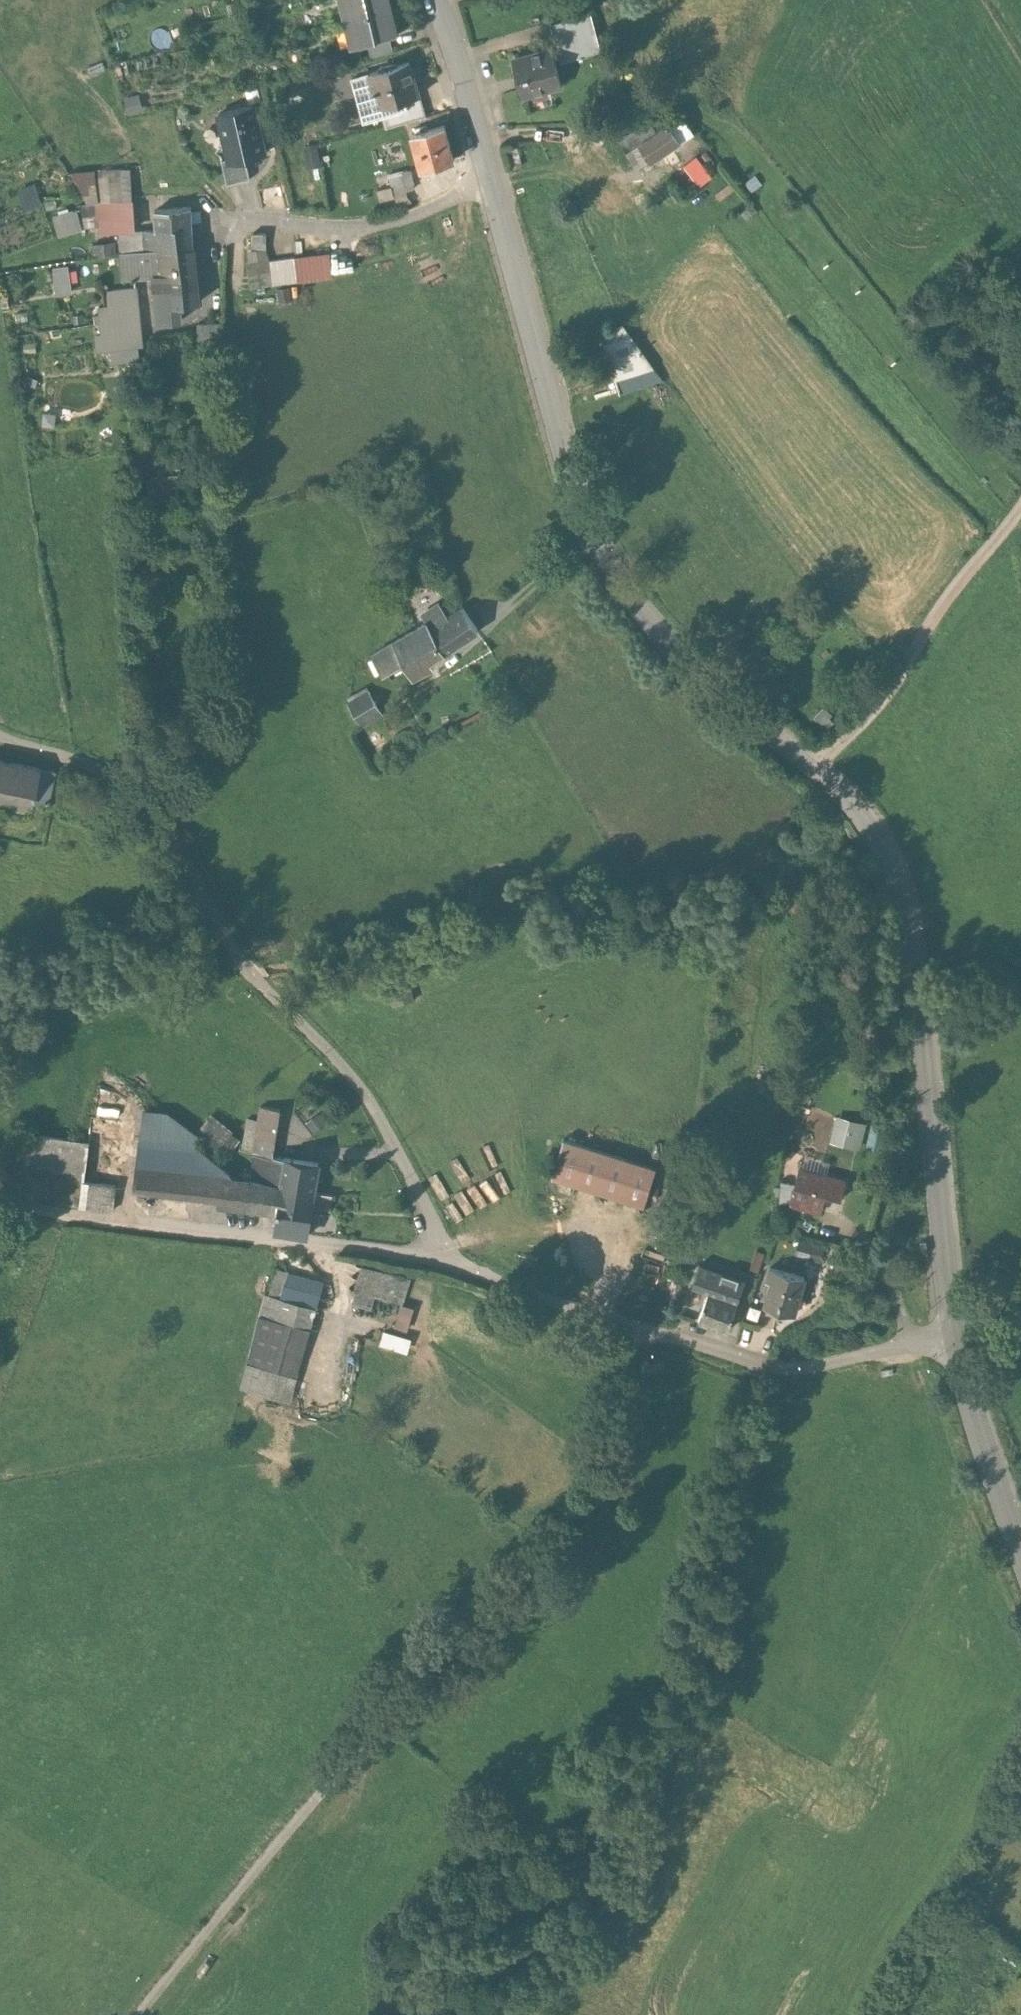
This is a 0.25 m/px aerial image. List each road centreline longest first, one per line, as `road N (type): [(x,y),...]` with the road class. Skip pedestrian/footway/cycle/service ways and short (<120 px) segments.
road 1 (tertiary): [(956,1328),(918,978),(896,873),(854,802),(708,681),(637,608),(593,534),(566,464),(440,0)]
road 2 (unclassified): [(956,1328),(911,1348),(795,1374),(636,1335),(449,1267),(371,1101),(261,986)]
road 3 (track): [(449,1267),(0,1205)]
road 4 (unclassified): [(0,736),(142,791),(261,986)]
road 5 (track): [(816,765),(871,715),(1020,502)]
road 6 (tertiary): [(1020,1544),(956,1328)]

